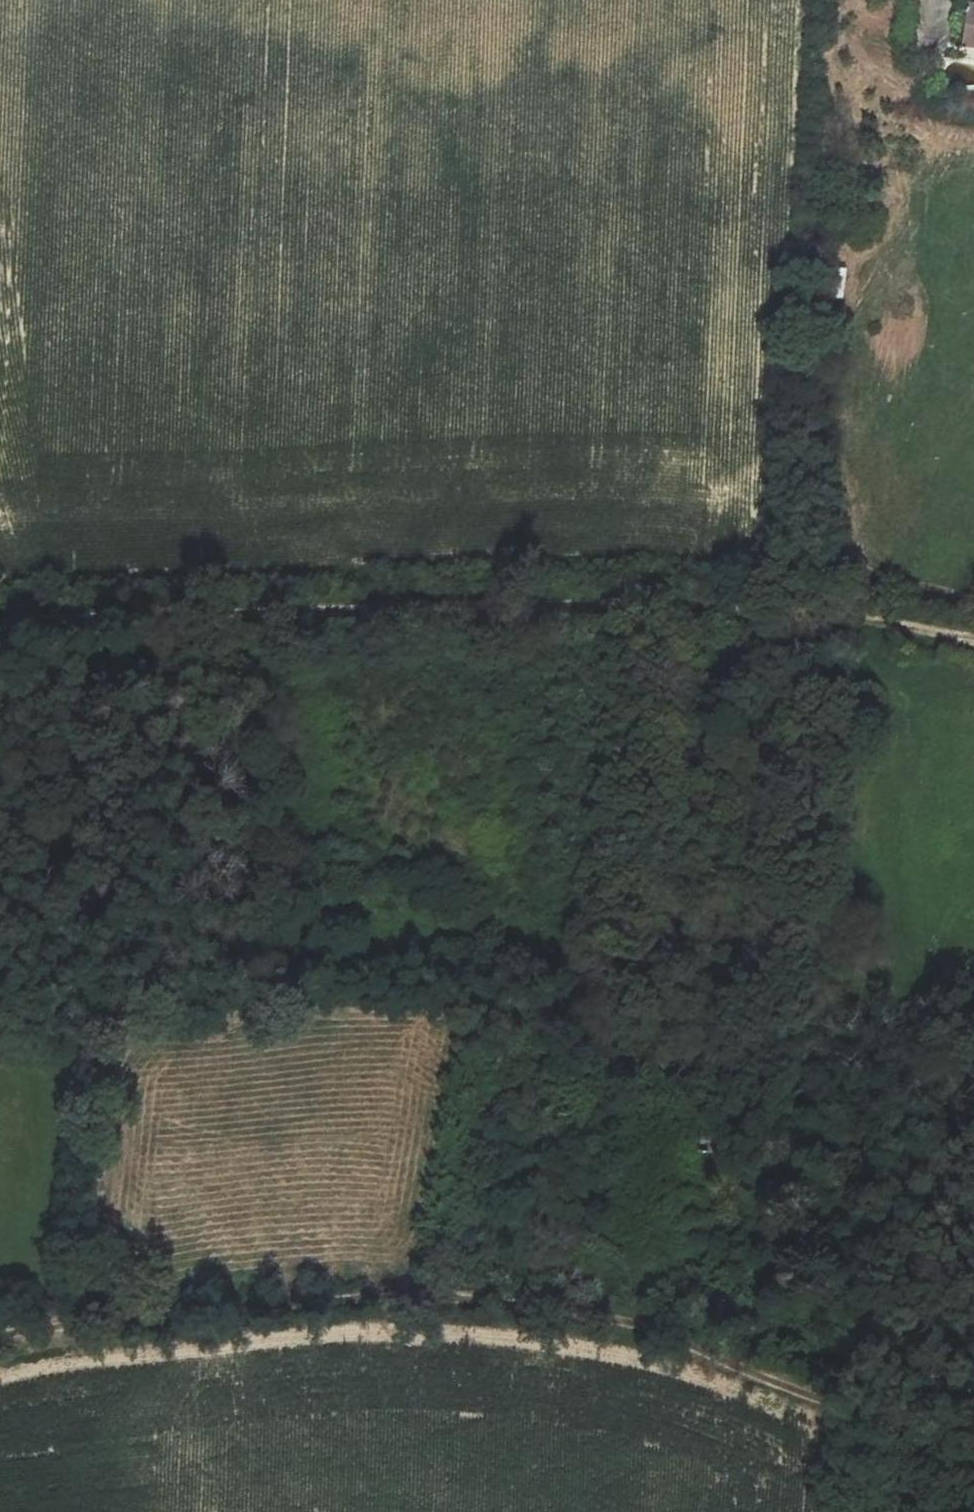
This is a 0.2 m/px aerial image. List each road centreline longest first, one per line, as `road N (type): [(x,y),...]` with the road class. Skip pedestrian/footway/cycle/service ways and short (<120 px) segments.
road 1 (track): [(973,1449),(620,1322),(525,1303),(364,1297),(0,1335)]
road 2 (track): [(973,654),(763,610),(650,605),(0,623)]

